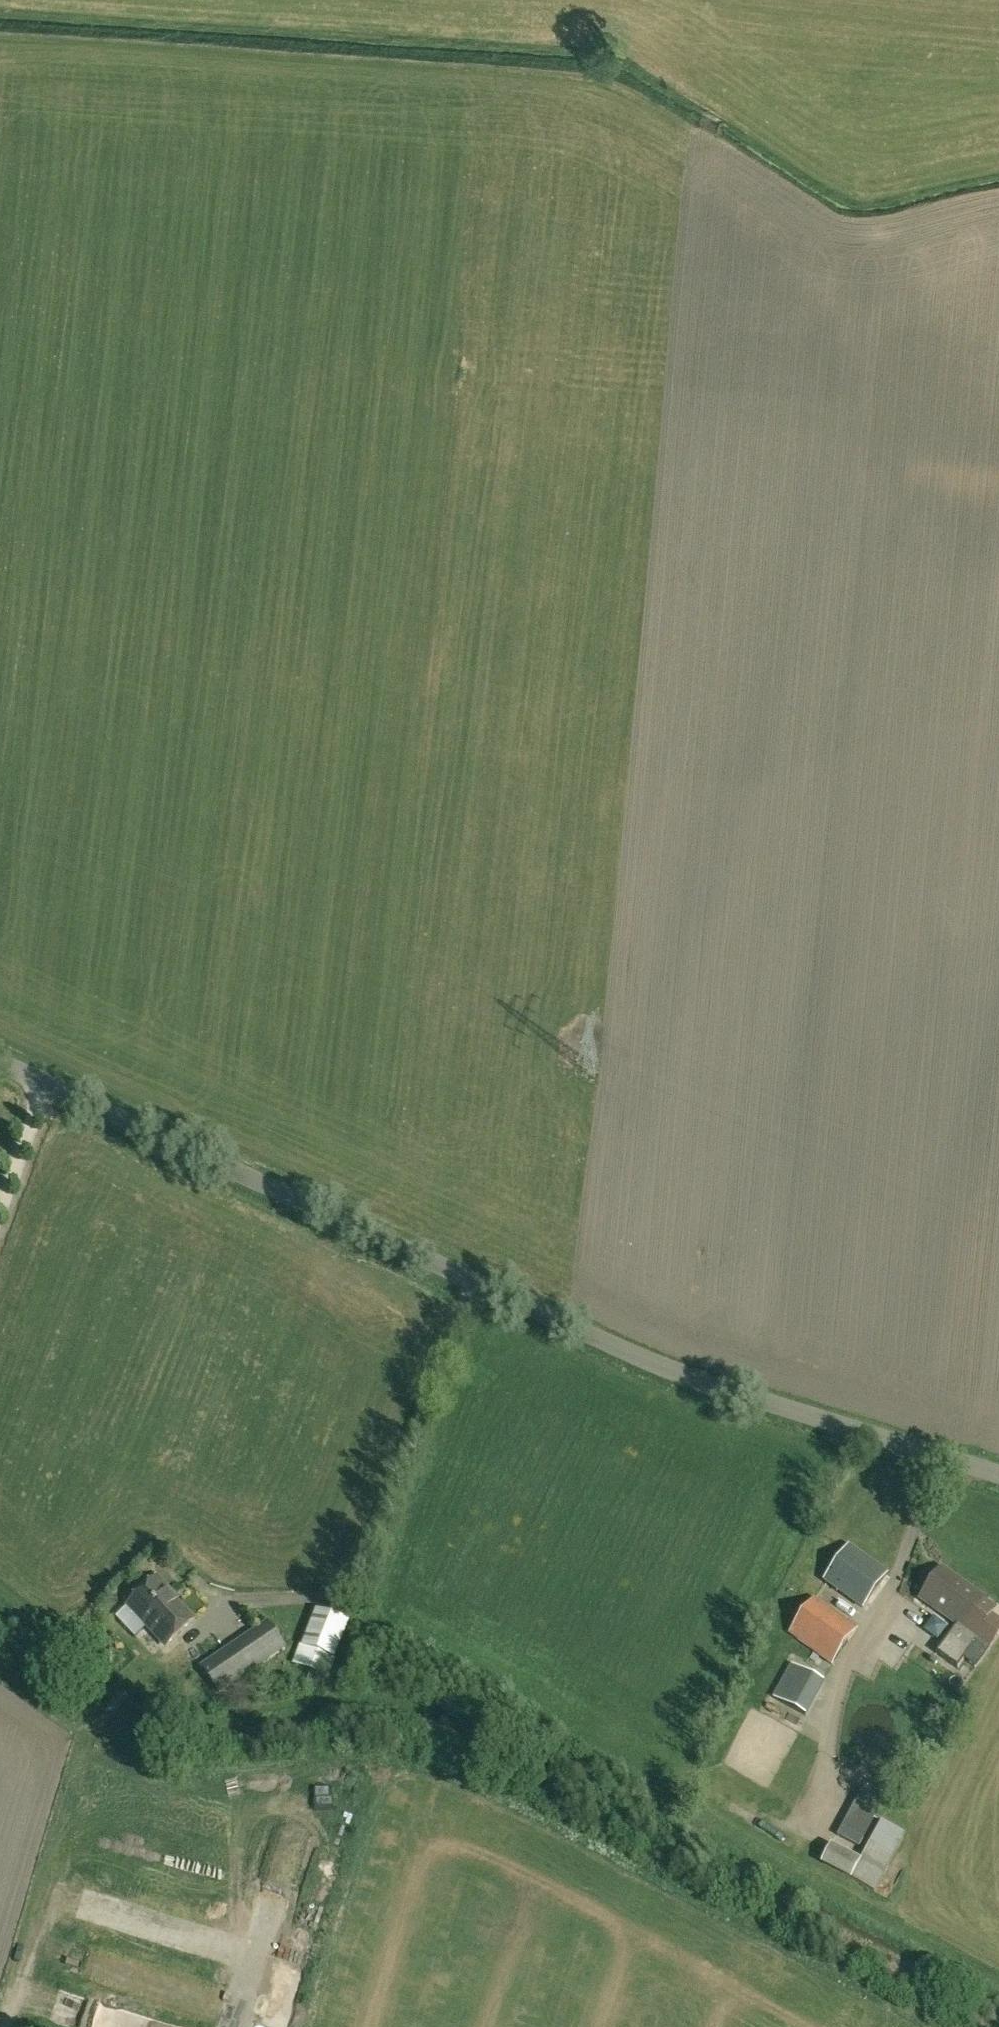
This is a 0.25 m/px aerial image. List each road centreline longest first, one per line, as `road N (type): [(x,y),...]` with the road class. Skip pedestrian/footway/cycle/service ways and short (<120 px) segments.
road 1 (unclassified): [(998,1474),(642,1358),(0,1062)]

